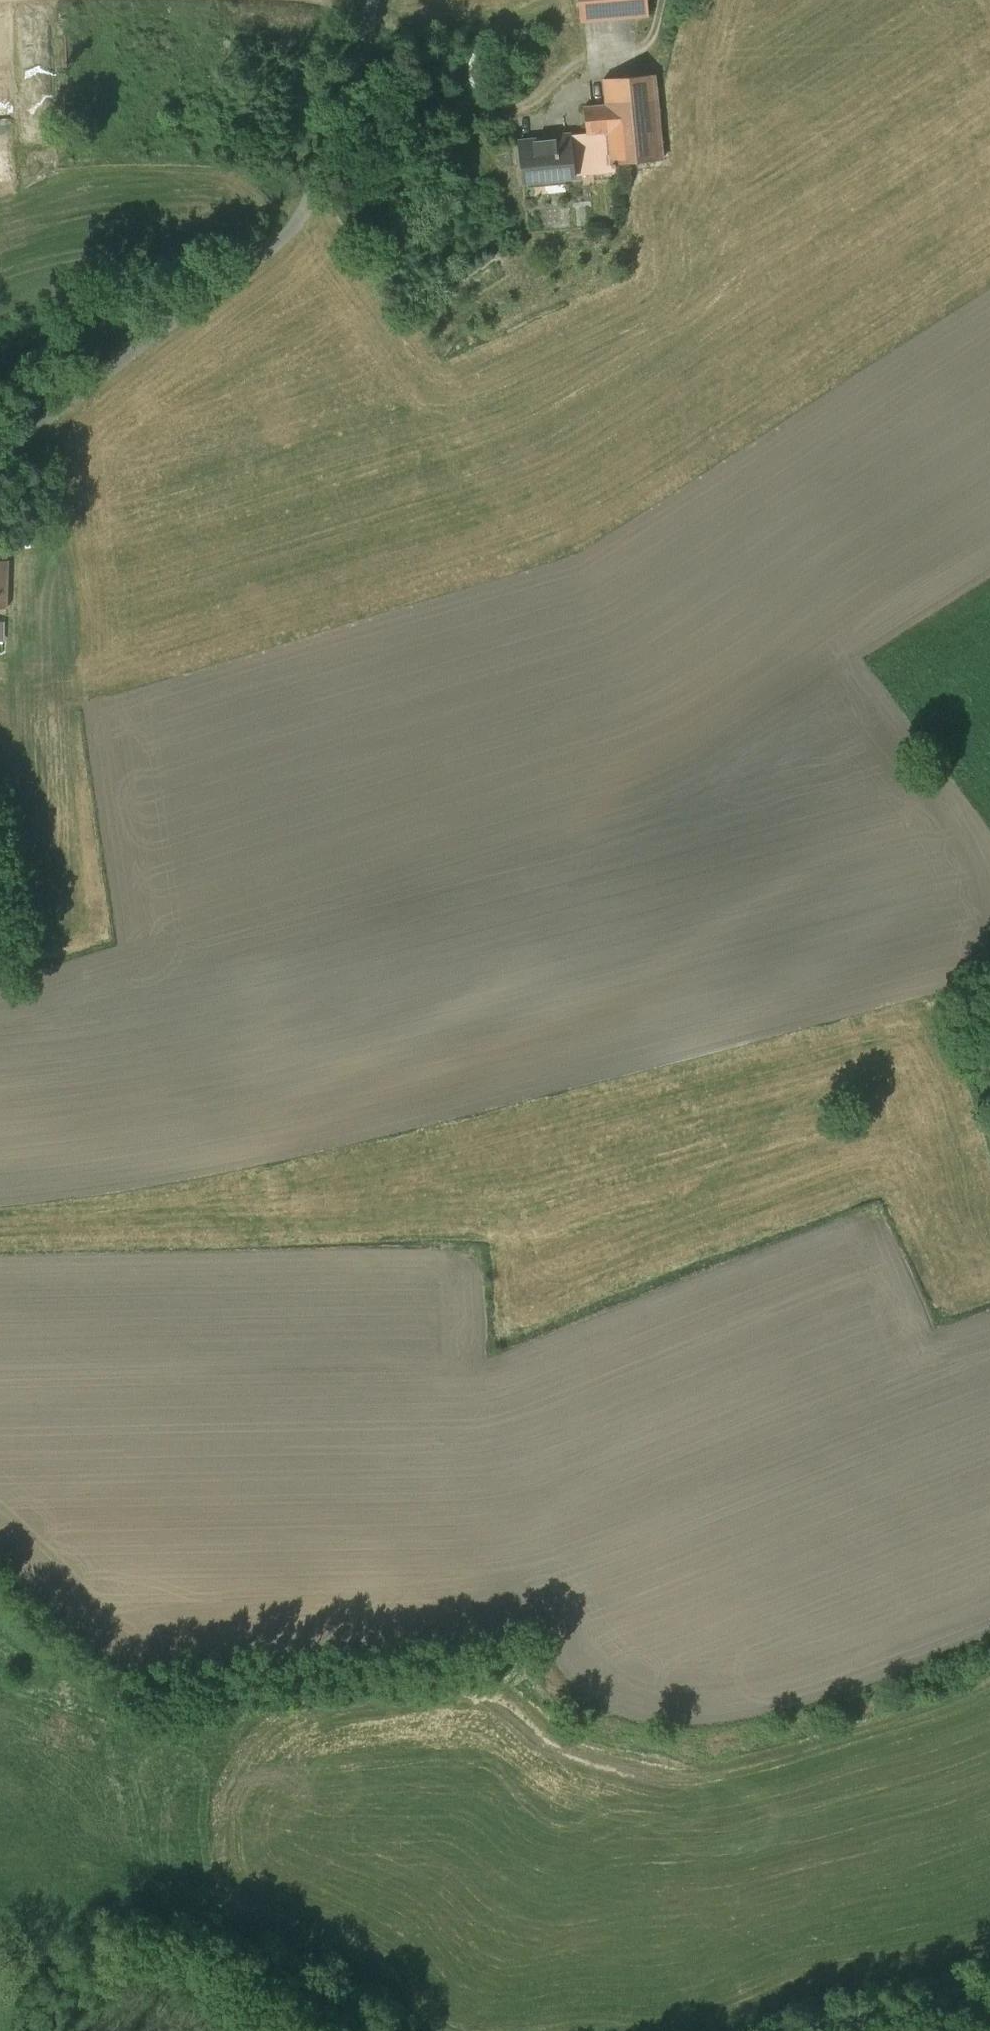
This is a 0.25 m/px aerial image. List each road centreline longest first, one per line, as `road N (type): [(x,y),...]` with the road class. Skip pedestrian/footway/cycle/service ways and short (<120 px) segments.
road 1 (track): [(989,2002),(869,2030)]

